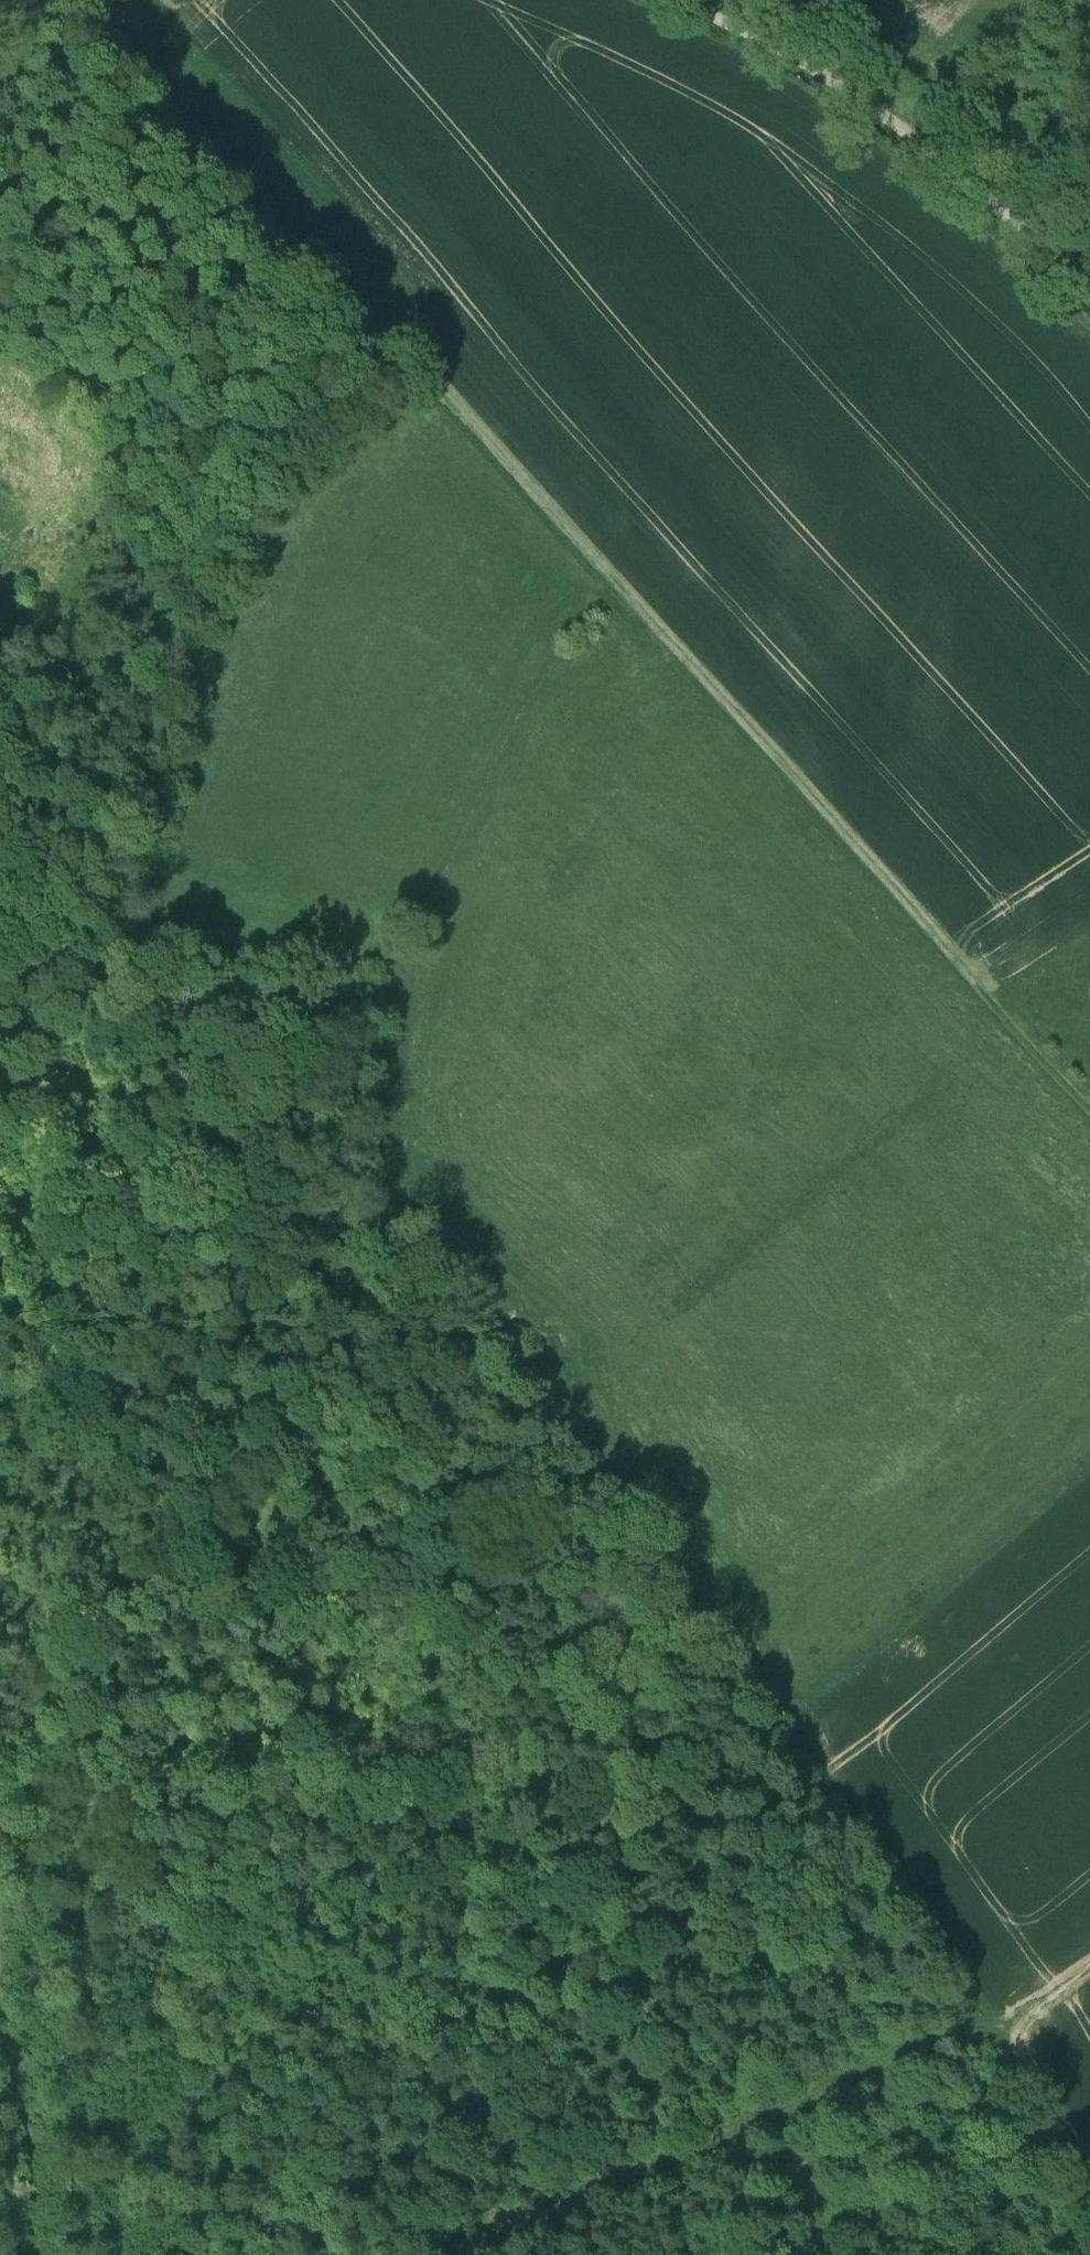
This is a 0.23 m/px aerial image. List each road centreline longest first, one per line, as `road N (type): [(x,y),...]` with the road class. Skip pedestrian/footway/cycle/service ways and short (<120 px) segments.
road 1 (unclassified): [(1089,292),(967,176),(848,82),(694,0)]
road 2 (track): [(0,1971),(41,2254)]
road 3 (track): [(982,2023),(1089,2176)]

